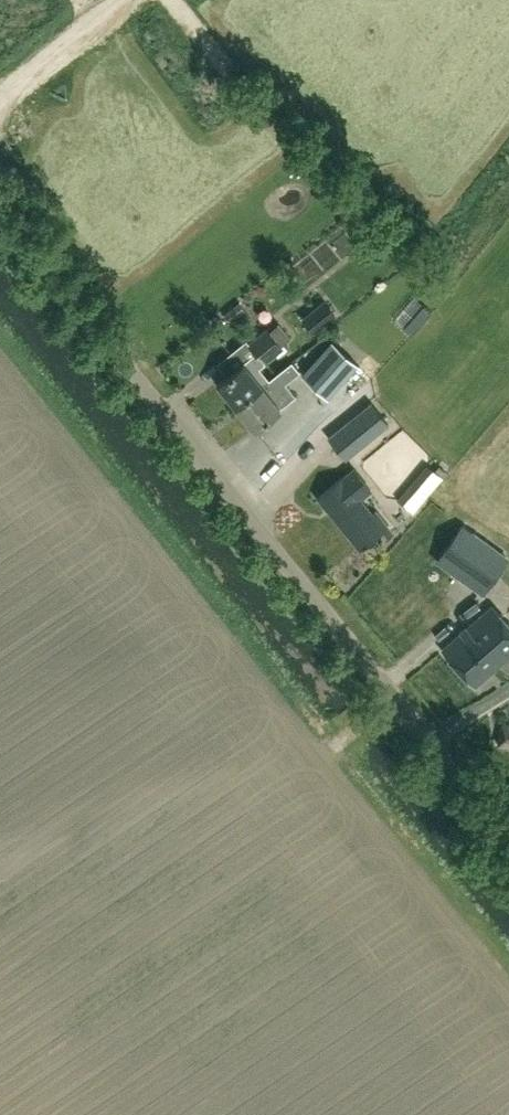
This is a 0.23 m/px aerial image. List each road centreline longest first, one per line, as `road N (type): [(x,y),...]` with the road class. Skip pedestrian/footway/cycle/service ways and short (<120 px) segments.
road 1 (unclassified): [(508,847),(0,217)]
road 2 (residential): [(122,0),(0,100)]

